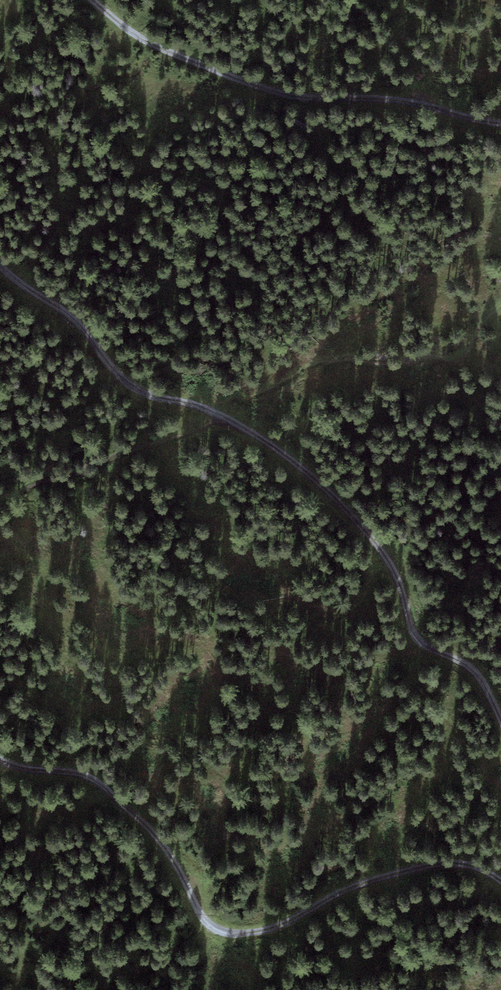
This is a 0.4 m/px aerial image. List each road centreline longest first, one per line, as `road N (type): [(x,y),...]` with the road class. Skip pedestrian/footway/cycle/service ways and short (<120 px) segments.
road 1 (track): [(0,270),(76,321),(146,394),(188,402),(279,449),(371,536),(399,578),(413,633),(470,669),(500,717)]
road 2 (track): [(500,881),(444,863),(385,875),(271,929),(234,934),(198,913),(147,826),(98,784),(0,759)]
road 3 (track): [(500,124),(396,99),(280,94),(147,44),(92,0)]

